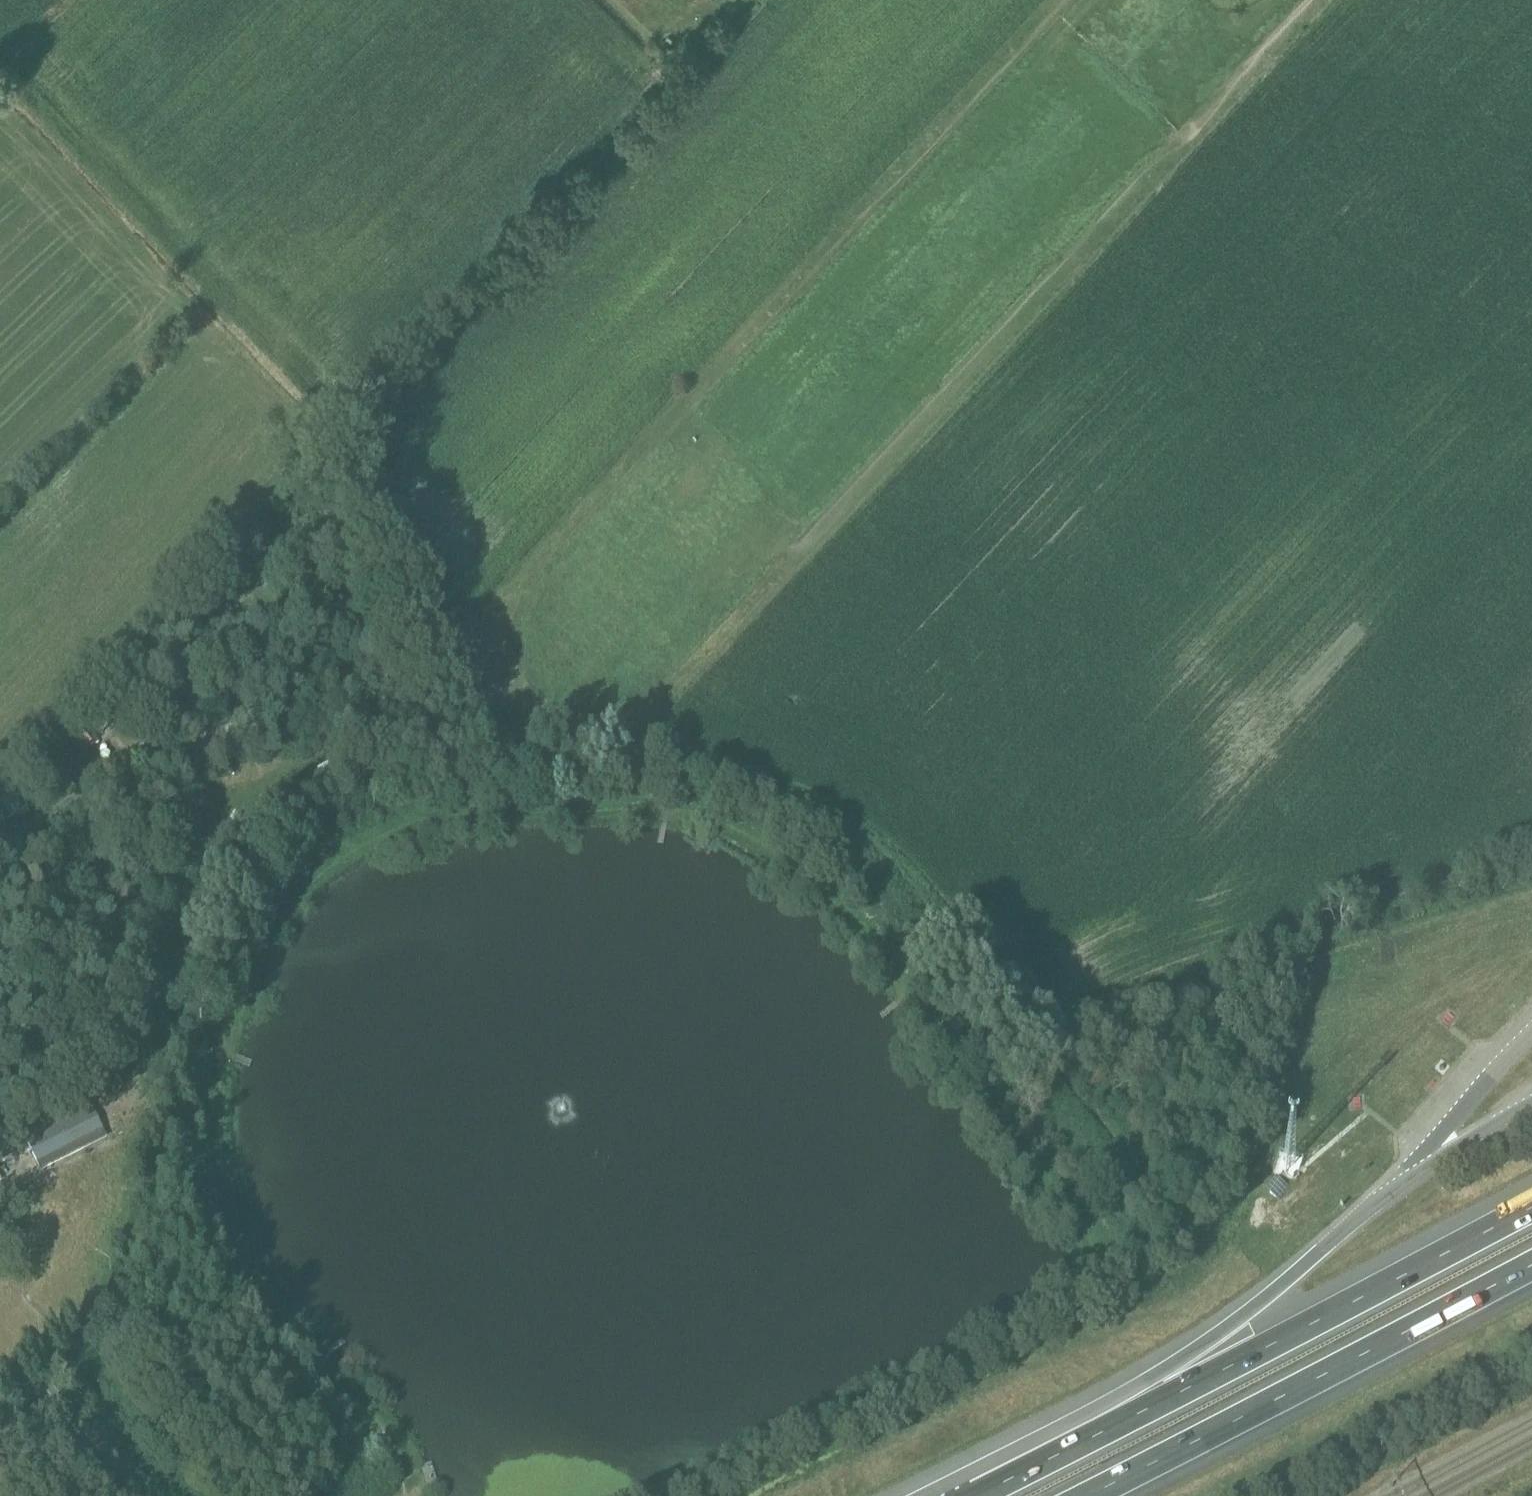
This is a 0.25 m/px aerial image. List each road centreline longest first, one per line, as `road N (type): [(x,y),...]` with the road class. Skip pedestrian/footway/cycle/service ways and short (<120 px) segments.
road 1 (motorway): [(1531,1206),(1082,1440)]
road 2 (motorway): [(1089,1495),(1531,1265)]
road 3 (motorway): [(1390,1192),(1082,1440)]
road 4 (motorway): [(1082,1440),(970,1495)]

